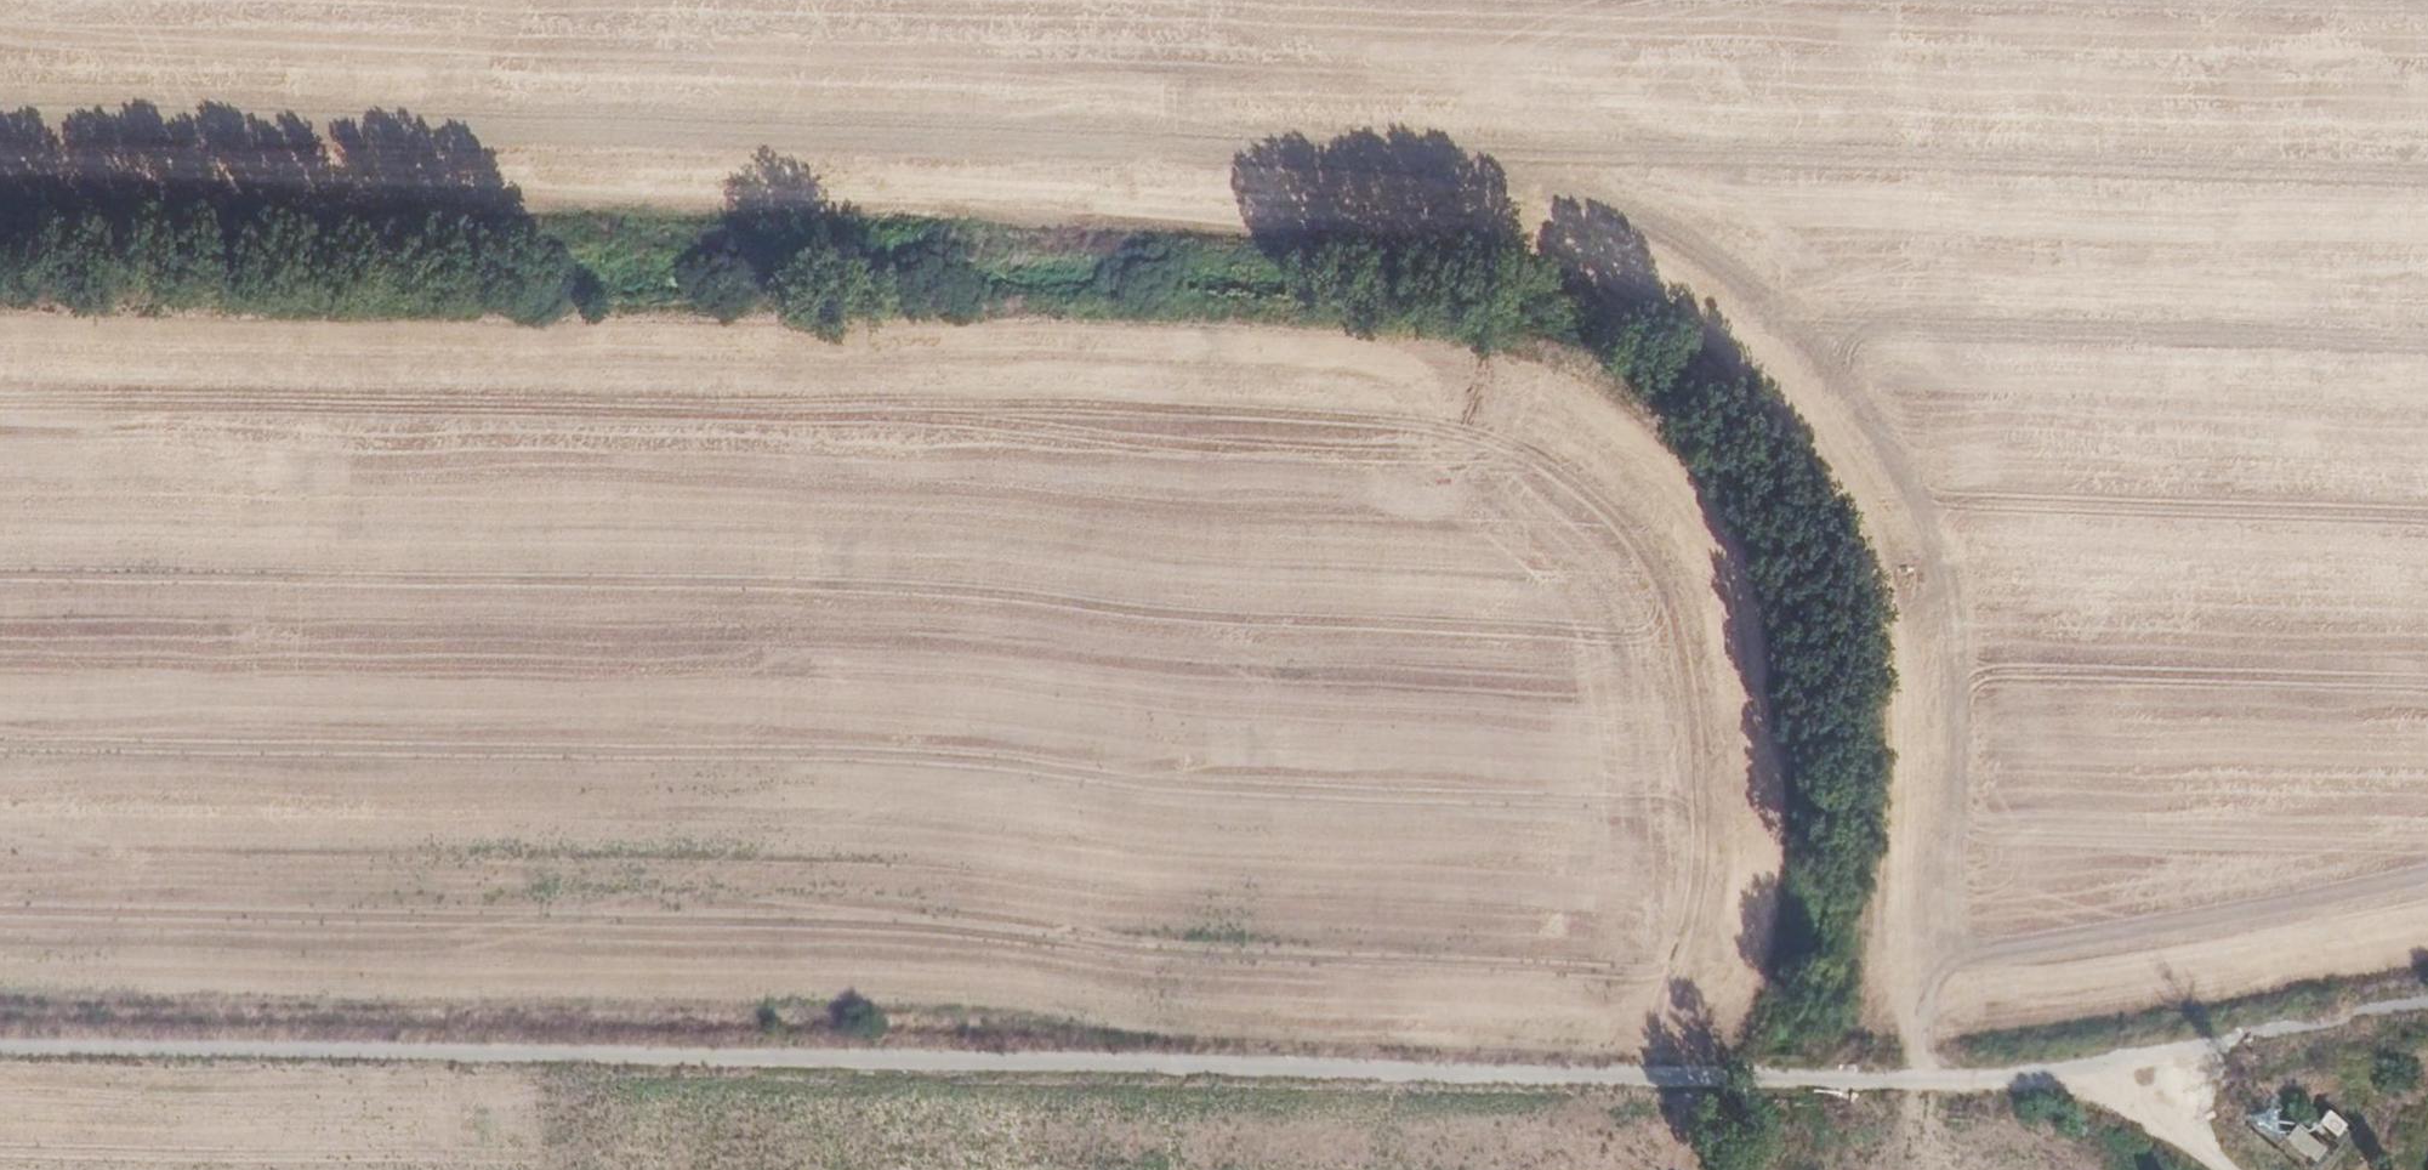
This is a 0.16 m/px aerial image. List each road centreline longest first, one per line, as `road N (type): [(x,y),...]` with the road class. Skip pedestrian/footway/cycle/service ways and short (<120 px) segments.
road 1 (track): [(0,1048),(1809,1081),(2122,1073),(2193,1049),(2427,1003)]
road 2 (residential): [(2122,1073),(2227,1169)]

